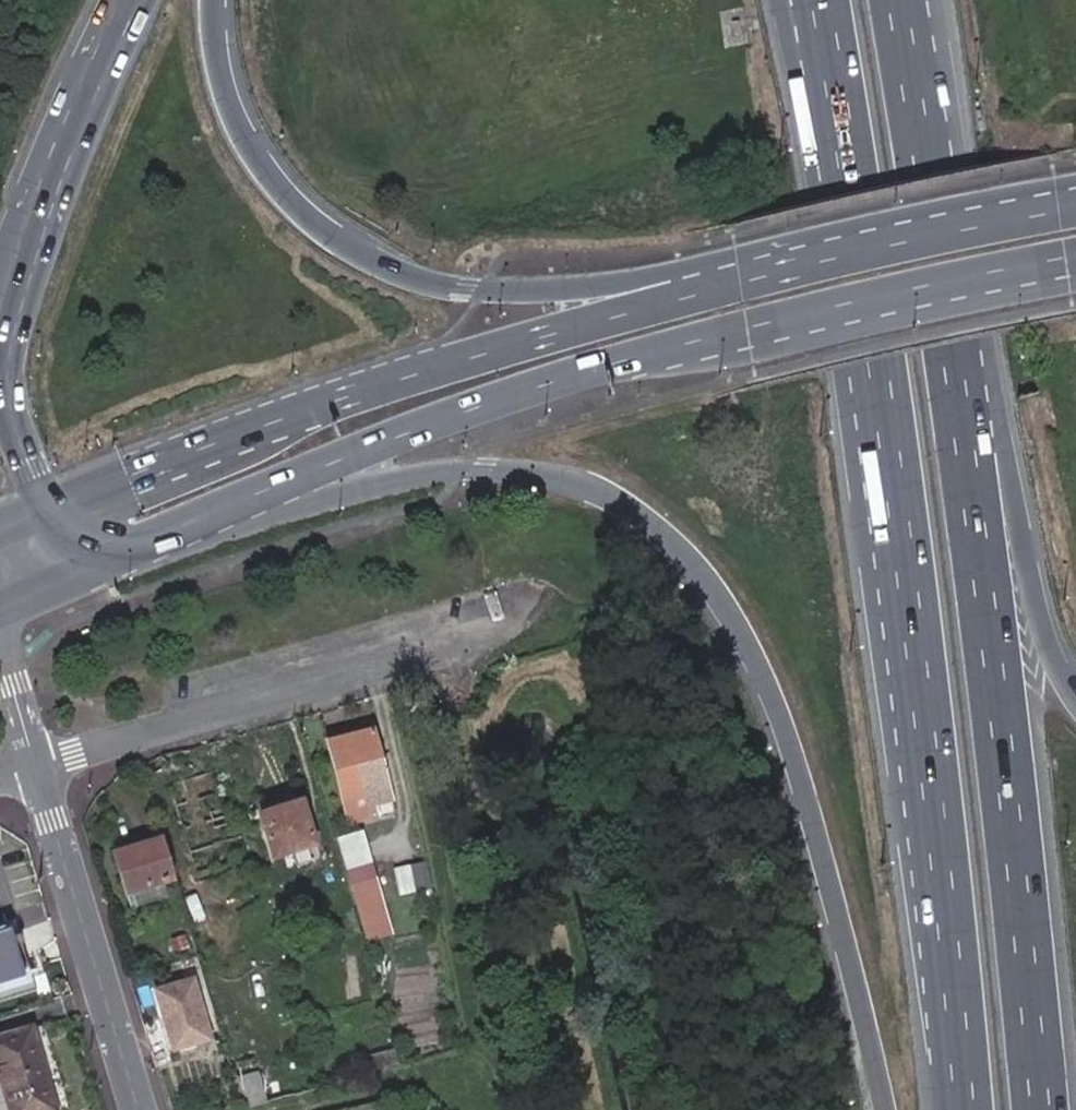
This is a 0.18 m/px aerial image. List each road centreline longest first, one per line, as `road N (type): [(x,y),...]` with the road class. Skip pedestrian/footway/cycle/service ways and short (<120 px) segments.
road 1 (trunk): [(158,537),(461,471),(580,486),(648,521),(702,568),(745,634),(783,720),(887,1109)]
road 2 (primary): [(1058,212),(547,335),(319,407),(55,506)]
road 3 (trunk): [(1043,1109),(1015,814),(914,98)]
road 4 (trunk): [(823,241),(568,288),(465,289),(405,276),(317,226),(260,162),(224,88),(213,0)]
road 5 (primary): [(158,537),(479,407),(662,349),(818,313)]
road 6 (trunk): [(889,461),(968,1109)]
road 7 (residential): [(37,767),(517,611)]
road 8 (trunk): [(823,0),(889,461)]
road 9 (trunk): [(1075,696),(1034,598),(979,302)]
road 10 (residential): [(135,1109),(37,767)]
road 11 (trunk): [(29,229),(11,371),(13,414),(25,455),(55,506)]
road 12 (primary): [(818,313),(1075,257)]
road 13 (trunk): [(129,0),(29,229)]
road 14 (trunk): [(781,0),(823,241)]
road 15 (trunk): [(1058,212),(975,210),(823,241)]
road 16 (trunk): [(823,241),(845,376),(889,461)]
road 17 (trunk): [(979,302),(952,145),(914,98)]
road 18 (trunk): [(818,313),(884,319),(979,302)]
road 19 (residential): [(37,767),(0,618)]
road 20 (primary): [(0,610),(136,547)]

